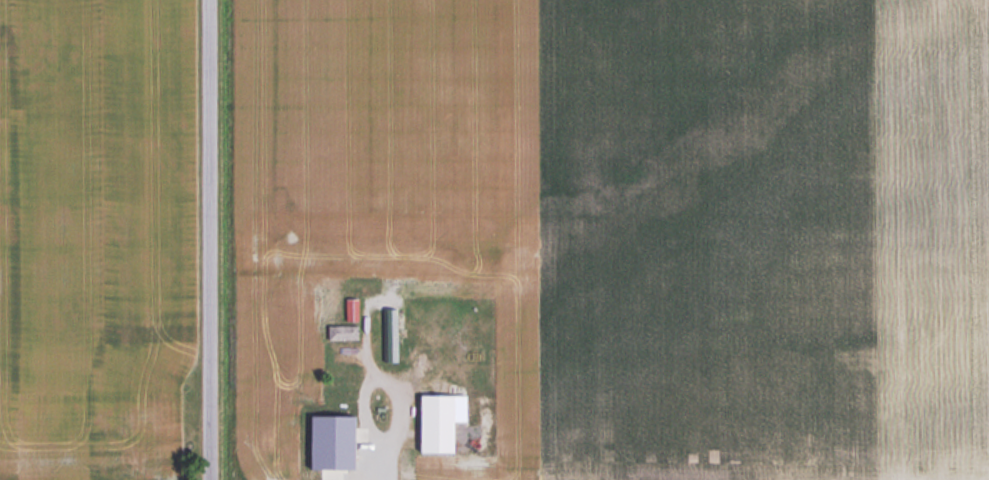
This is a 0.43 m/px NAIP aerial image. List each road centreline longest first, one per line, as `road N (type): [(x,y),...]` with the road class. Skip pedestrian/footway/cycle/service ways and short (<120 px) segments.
road 1 (residential): [(213,479),(211,0)]

